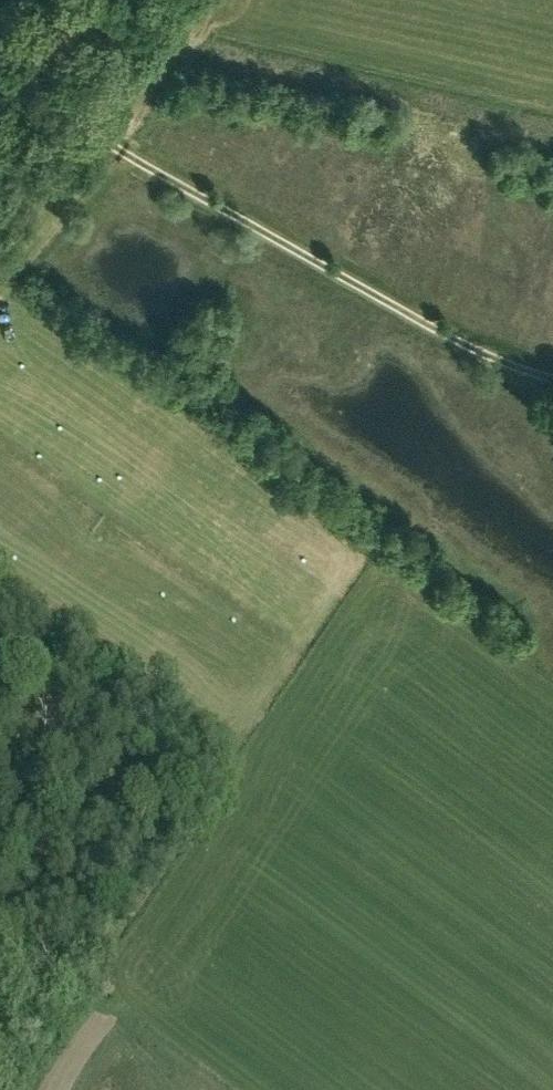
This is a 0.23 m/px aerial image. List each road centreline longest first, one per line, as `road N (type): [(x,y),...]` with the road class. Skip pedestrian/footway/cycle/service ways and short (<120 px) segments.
road 1 (track): [(552,424),(14,84)]

